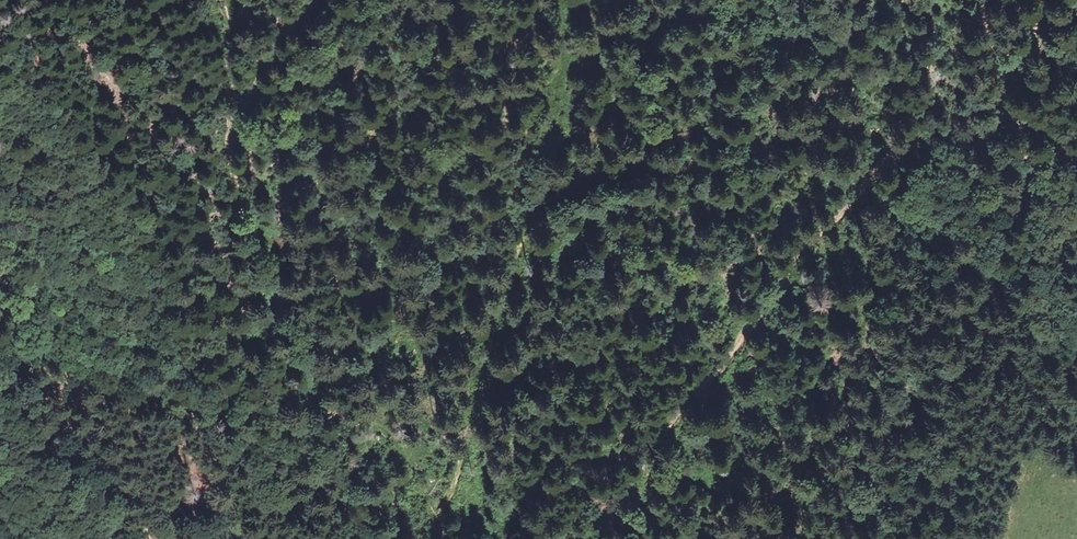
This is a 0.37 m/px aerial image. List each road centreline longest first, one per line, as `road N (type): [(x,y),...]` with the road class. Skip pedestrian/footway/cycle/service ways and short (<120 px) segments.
road 1 (track): [(402,538),(369,503),(237,414),(231,365),(246,260),(217,0)]
road 2 (track): [(1011,127),(919,145),(890,159),(799,255),(772,303),(579,538)]
road 3 (track): [(237,414),(165,399),(93,361),(0,351)]
road 4 (track): [(1076,162),(1002,115),(999,80),(1029,37),(1033,0)]

